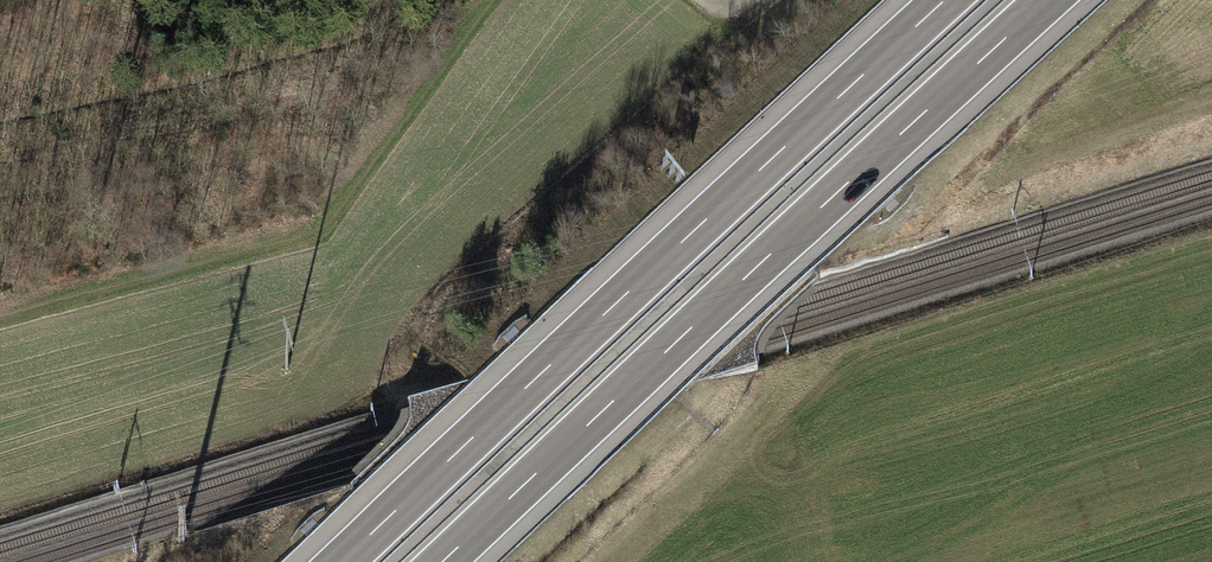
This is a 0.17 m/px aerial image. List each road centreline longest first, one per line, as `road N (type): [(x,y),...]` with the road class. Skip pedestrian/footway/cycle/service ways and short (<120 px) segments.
road 1 (motorway): [(444,561),(1048,0)]
road 2 (motorway): [(945,0),(343,561)]
road 3 (track): [(595,561),(759,397)]
road 4 (track): [(1211,95),(1014,165)]

